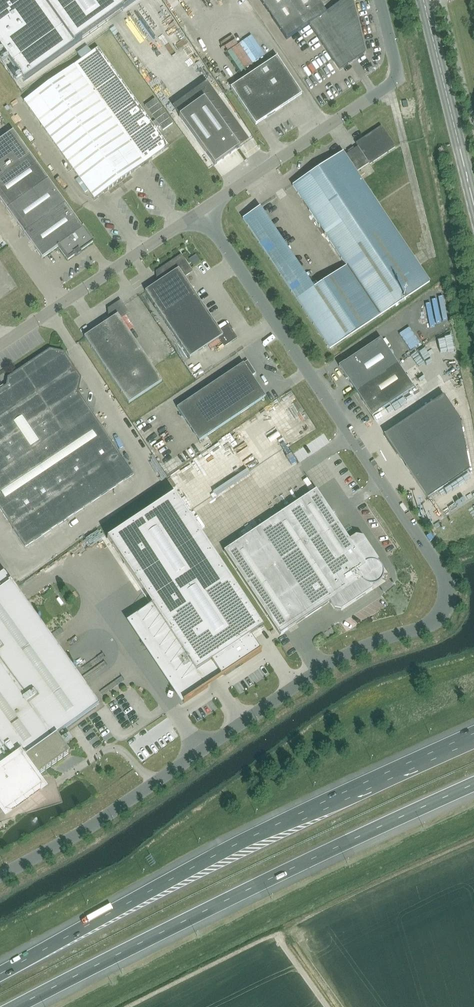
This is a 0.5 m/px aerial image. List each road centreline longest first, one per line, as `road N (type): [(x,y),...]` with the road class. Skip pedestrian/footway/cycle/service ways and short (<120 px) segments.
road 1 (unclassified): [(0,876),(93,825),(320,670),(434,622),(446,605),(438,567),(201,211)]
road 2 (motorway): [(473,737),(238,844),(0,974)]
road 3 (motorway): [(15,1006),(473,784)]
road 4 (unclassified): [(201,211),(399,78),(380,0)]
road 5 (unclassified): [(0,345),(201,211)]
road 6 (secondary): [(473,205),(424,0)]

